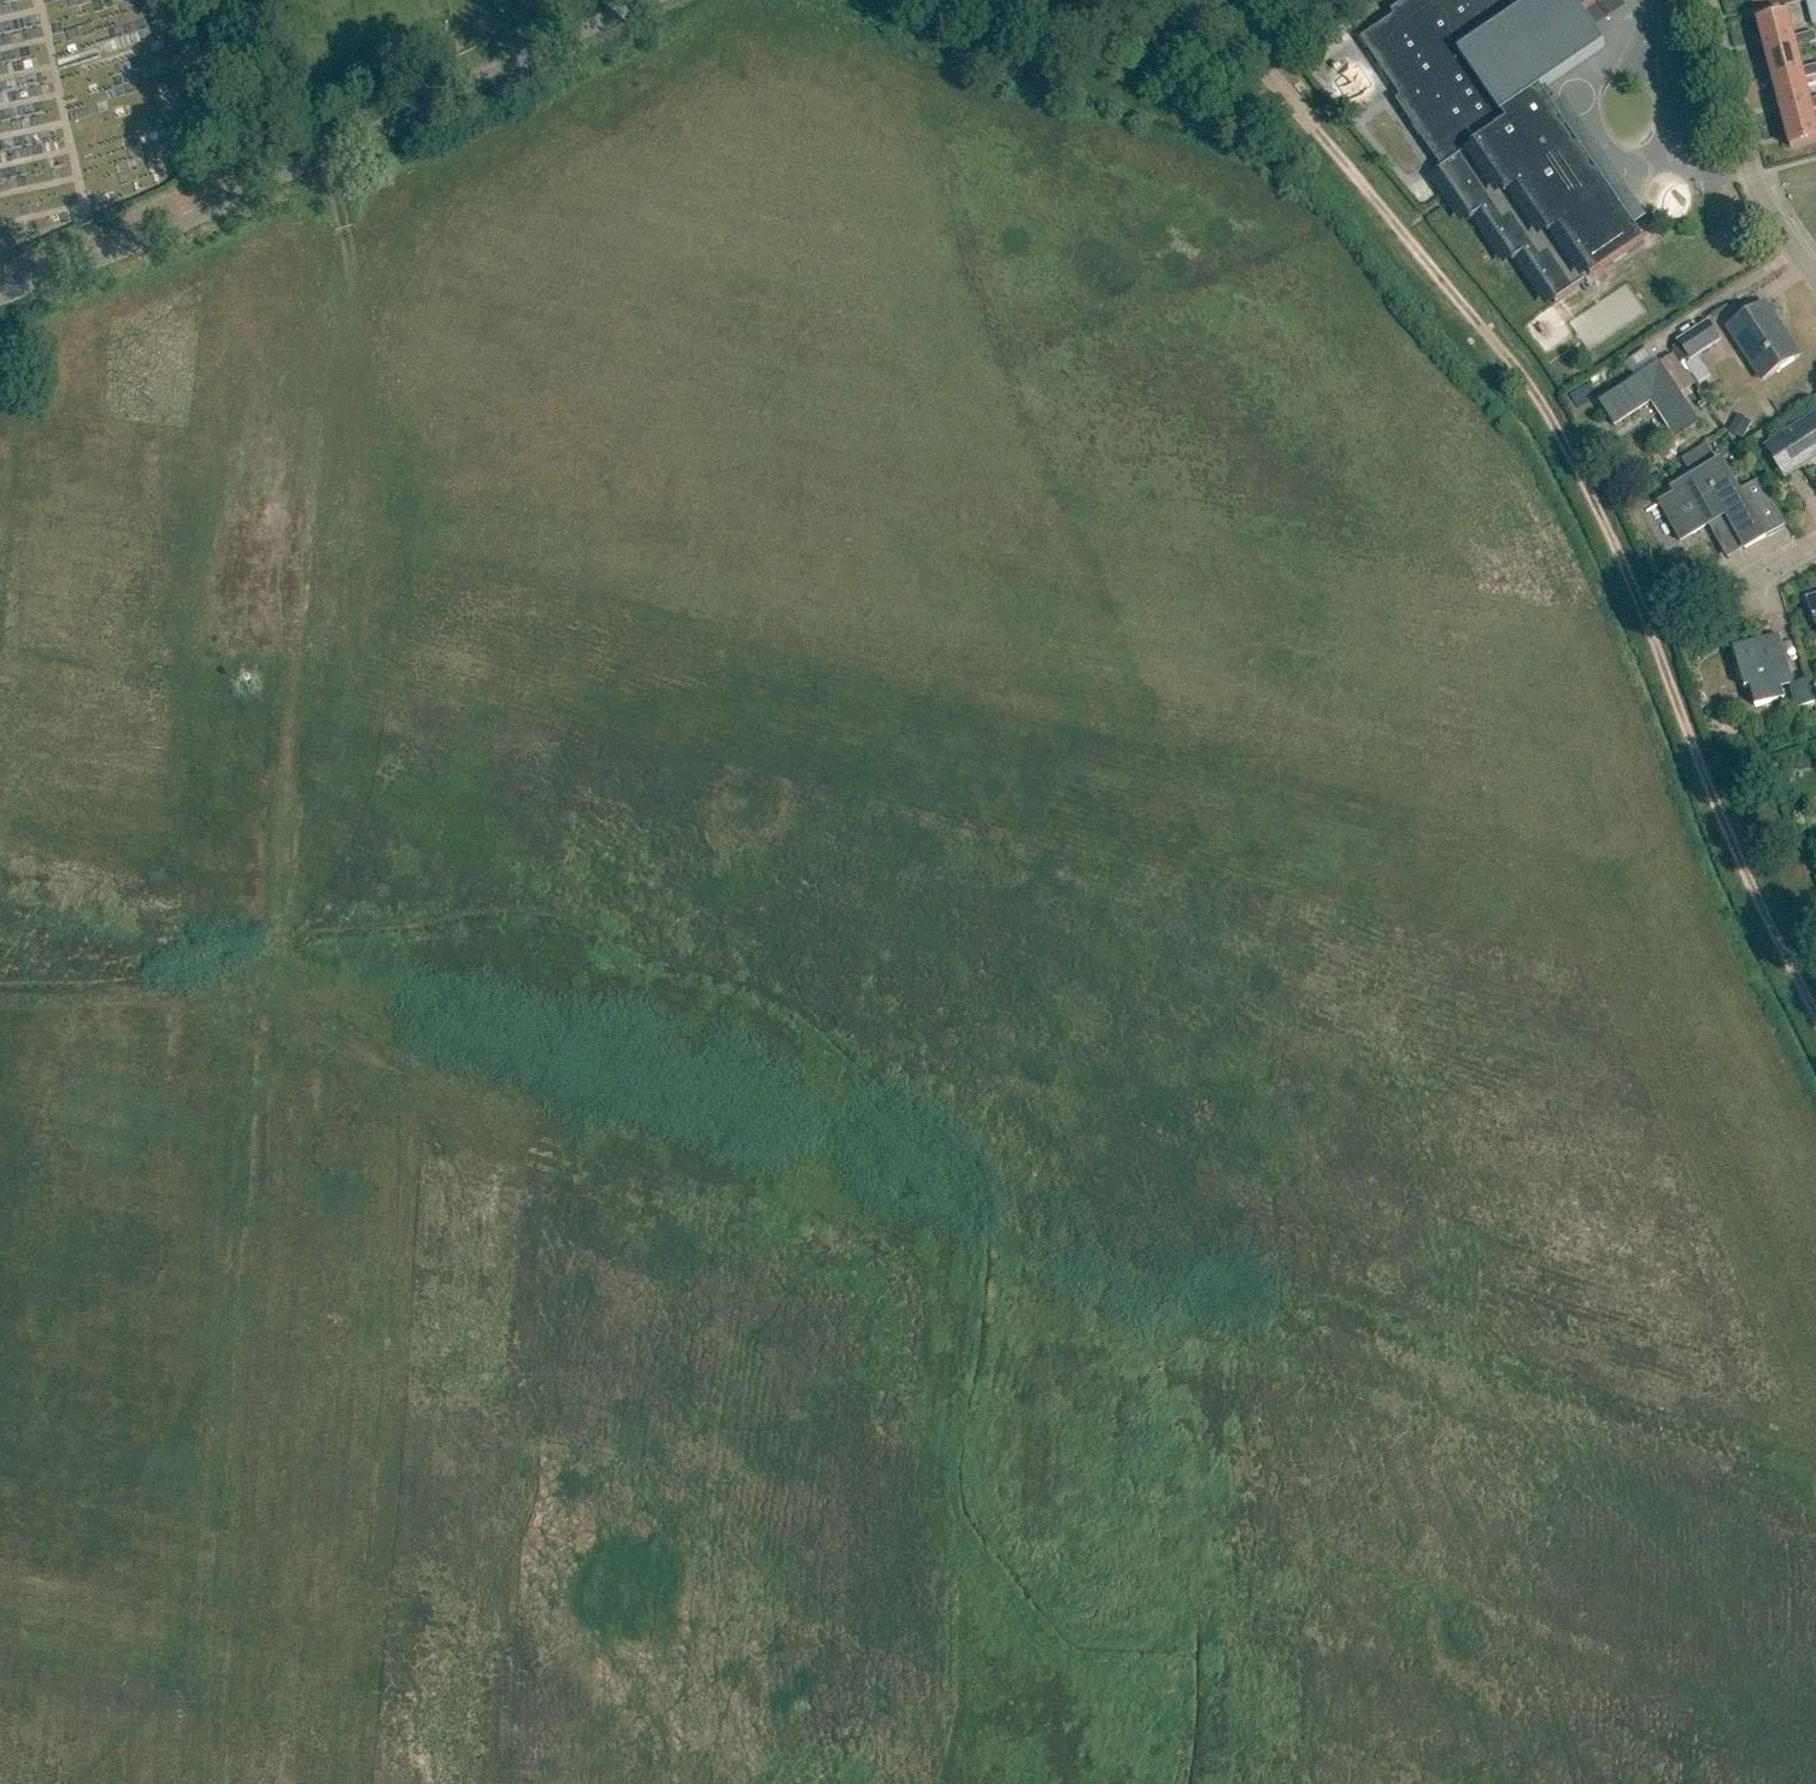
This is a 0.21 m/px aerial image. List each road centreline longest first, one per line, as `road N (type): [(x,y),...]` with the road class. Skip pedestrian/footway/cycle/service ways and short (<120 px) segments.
road 1 (track): [(1249,51),(1550,412),(1648,626),(1750,876),(1815,1009)]
road 2 (residential): [(0,297),(218,207),(667,0)]
road 3 (residential): [(1815,278),(1776,226),(1749,164),(1702,0)]

